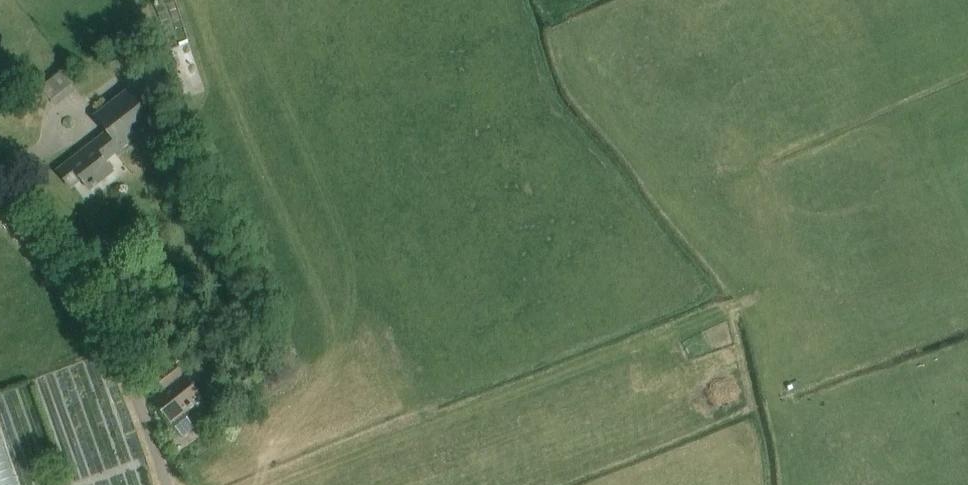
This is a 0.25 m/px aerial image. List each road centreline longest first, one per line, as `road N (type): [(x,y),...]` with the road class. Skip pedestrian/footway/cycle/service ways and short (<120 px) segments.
road 1 (unclassified): [(166,484),(123,368),(0,194)]

